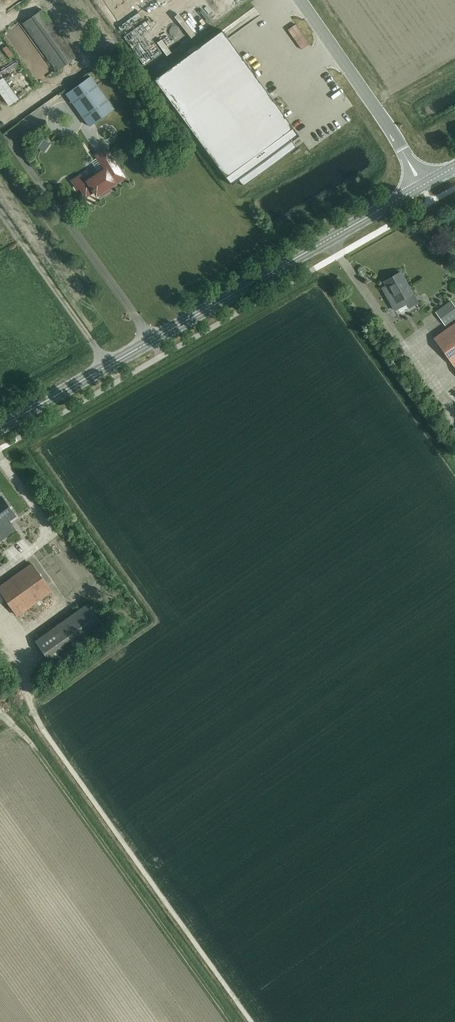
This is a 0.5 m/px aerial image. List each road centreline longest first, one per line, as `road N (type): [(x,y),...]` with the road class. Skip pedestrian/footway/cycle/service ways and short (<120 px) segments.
road 1 (secondary): [(0,429),(428,185)]
road 2 (unclassified): [(428,185),(299,0)]

